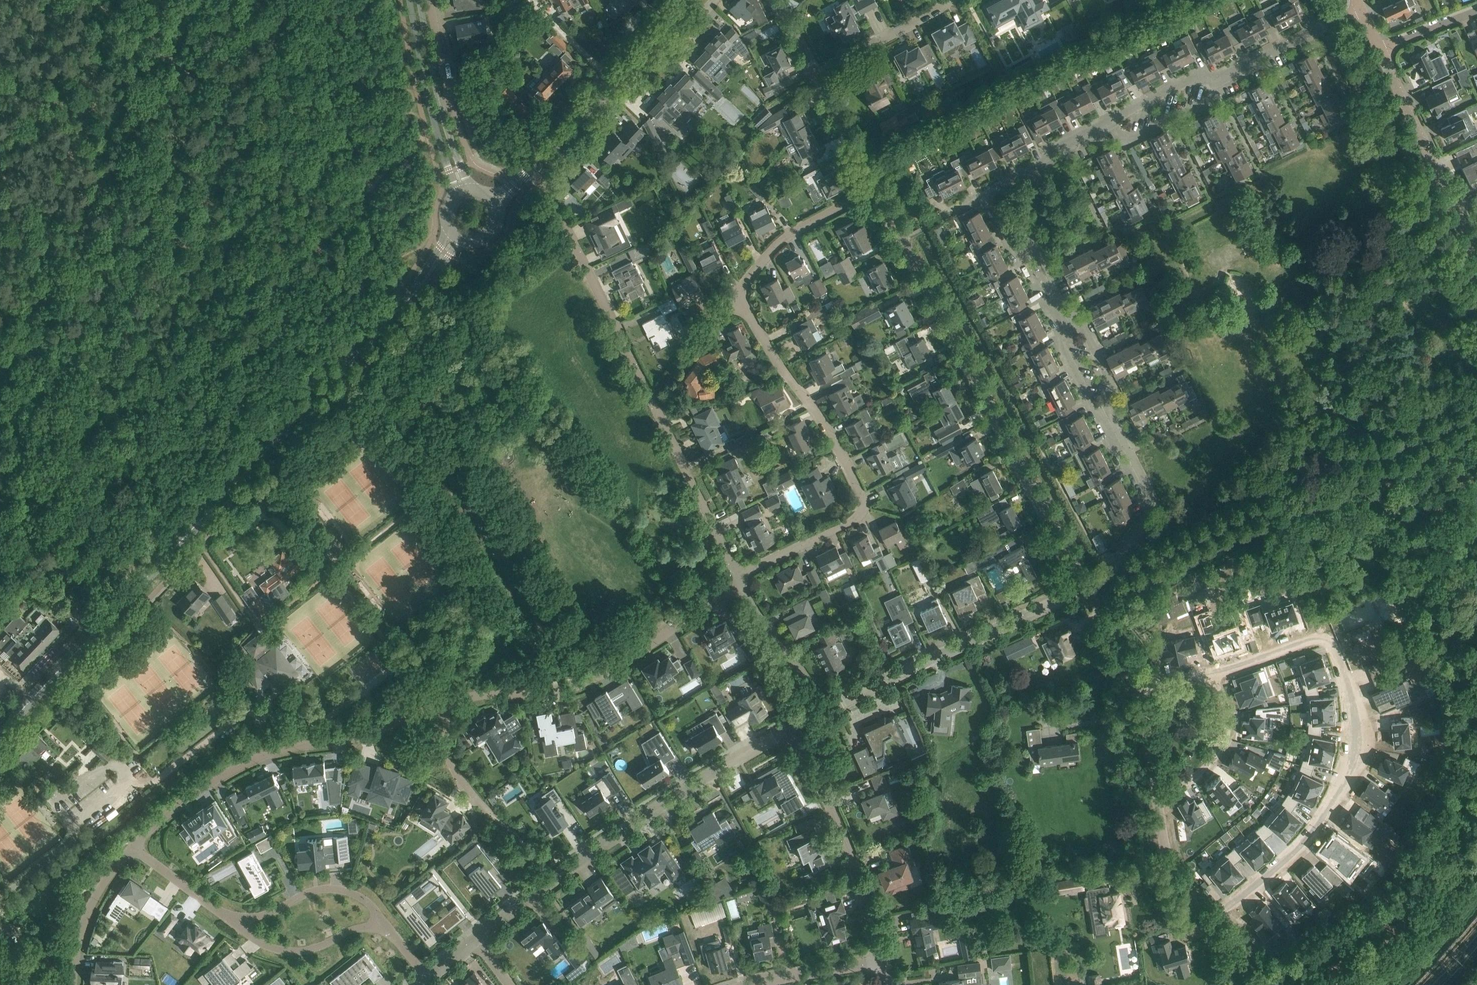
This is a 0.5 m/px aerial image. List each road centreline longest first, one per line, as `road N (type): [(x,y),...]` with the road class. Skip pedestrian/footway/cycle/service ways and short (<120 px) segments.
road 1 (tertiary): [(0,732),(415,292)]
road 2 (residential): [(1210,920),(1312,834),(1370,748),(1368,723),(1325,637),(1201,676)]
road 3 (residential): [(1087,586),(876,188)]
road 4 (residential): [(739,575),(556,207)]
road 5 (residential): [(739,575),(853,519),(863,501),(831,436),(735,294)]
road 6 (residential): [(475,939),(641,818),(789,730)]
road 7 (residential): [(446,703),(358,738),(266,754),(188,799),(134,848)]
road 8 (residential): [(745,588),(576,687),(446,703)]
road 9 (residential): [(829,709),(1087,586)]
road 10 (residential): [(883,962),(847,846),(789,730)]
road 11 (residential): [(1476,256),(1380,51)]
road 12 (residential): [(1087,586),(1106,576),(1153,506),(1106,420)]
road 13 (tertiary): [(410,0),(451,196)]
road 14 (residential): [(735,294),(790,234),(876,188)]
road 15 (residential): [(234,922),(330,889),(354,893),(386,929)]
road 16 (residential): [(494,201),(615,79)]
road 17 (residential): [(1201,676),(1219,688),(1221,744),(1207,768),(1161,808)]
road 18 (residential): [(234,922),(282,950),(308,950),(367,927),(386,929)]
road 19 (residential): [(1215,82),(1361,9)]
road 20 (residential): [(134,848),(85,918),(72,984)]
road 21 (residential): [(816,74),(947,0)]
road 22 (residential): [(829,709),(745,588)]
road 23 (residential): [(1107,125),(1133,139),(1209,103),(1215,82)]
road 24 (residential): [(752,984),(883,962)]
road 25 (residential): [(446,703),(451,764),(495,818)]
road 26 (residential): [(876,188),(816,74)]
road 27 (residential): [(1161,808),(1136,685)]
road 28 (residential): [(1210,920),(1171,865),(1161,808)]
road 29 (residential): [(134,848),(234,922)]
road 30 (residential): [(1106,420),(1114,389),(1083,328),(1062,321)]
road 31 (residential): [(1215,82),(1191,78),(1107,125)]

